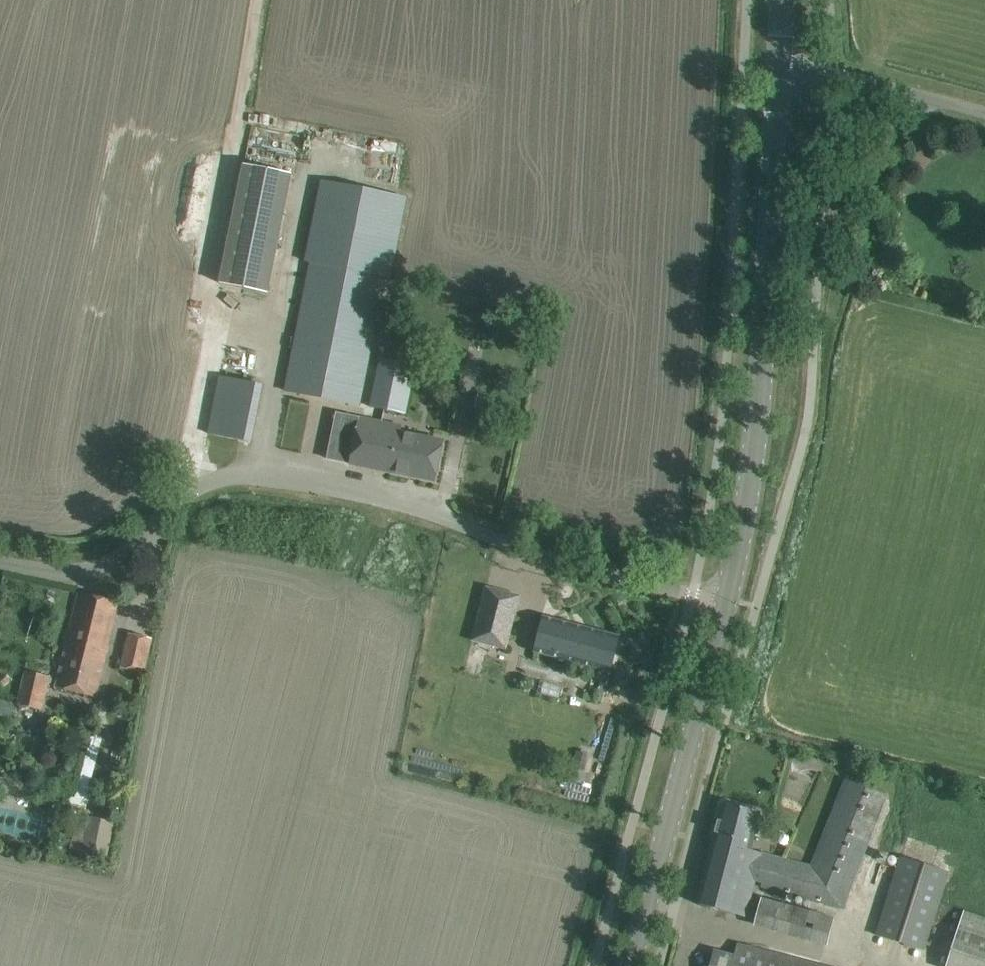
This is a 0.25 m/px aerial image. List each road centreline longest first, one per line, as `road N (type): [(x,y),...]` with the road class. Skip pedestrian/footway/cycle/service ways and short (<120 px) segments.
road 1 (unclassified): [(729,599),(603,573),(439,511),(269,476),(218,476),(174,498),(131,553),(95,572),(0,563)]
road 2 (tertiary): [(729,599),(764,363),(782,71)]
road 3 (track): [(262,0),(187,492)]
road 4 (tertiary): [(640,965),(729,599)]
road 5 (unclassified): [(782,71),(827,70),(984,113)]

